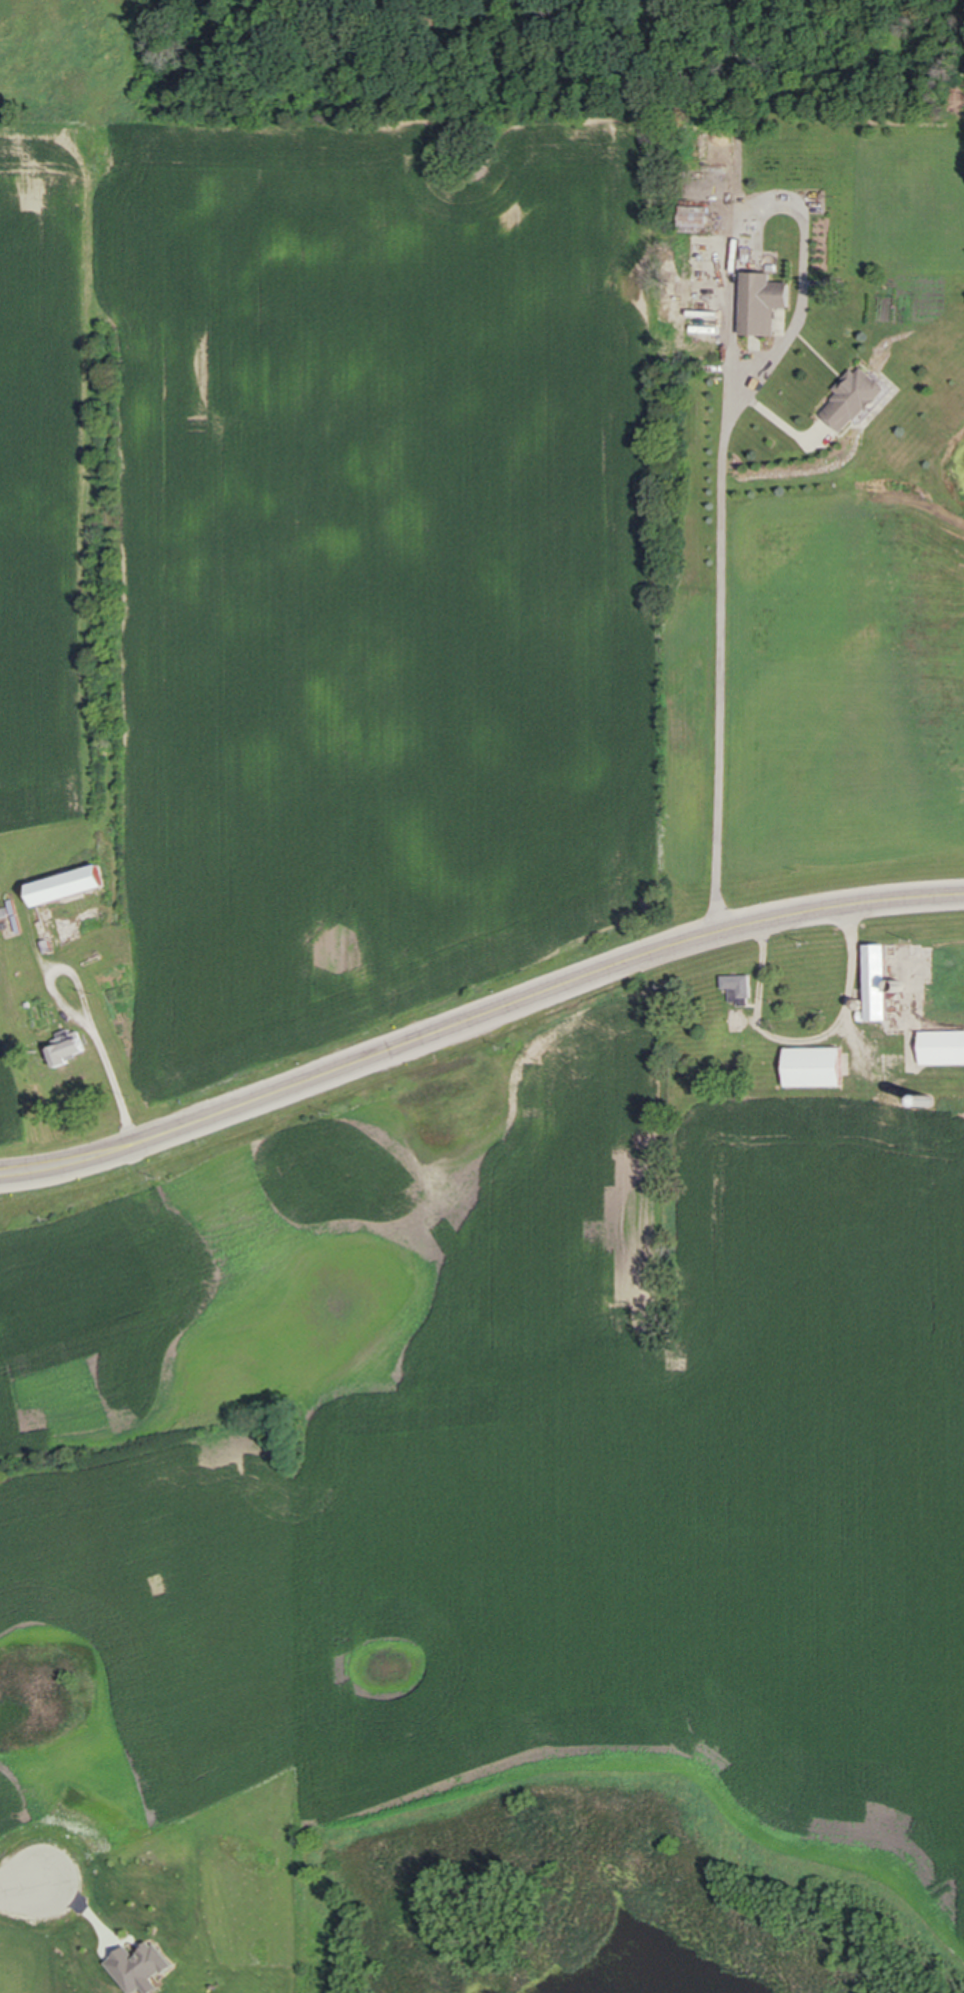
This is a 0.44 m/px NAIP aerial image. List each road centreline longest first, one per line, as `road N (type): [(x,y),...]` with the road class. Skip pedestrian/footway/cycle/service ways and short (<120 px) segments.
road 1 (primary): [(0,1179),(92,1161),(689,941),(821,911),(963,896)]

